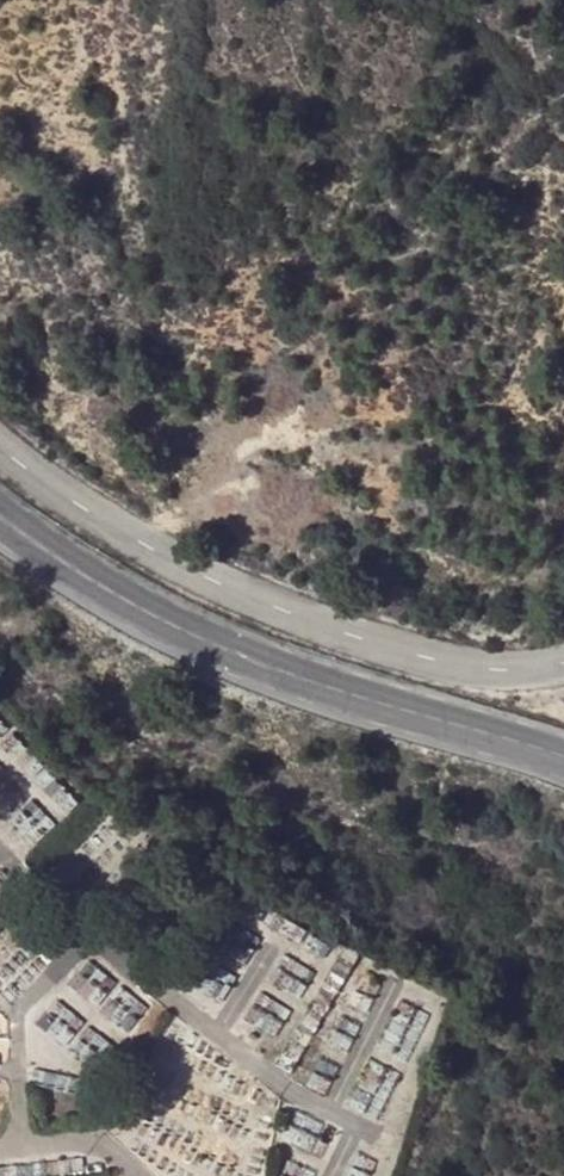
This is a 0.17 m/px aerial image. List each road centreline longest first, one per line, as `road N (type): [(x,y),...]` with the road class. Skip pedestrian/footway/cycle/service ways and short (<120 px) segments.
road 1 (secondary): [(0,517),(111,601),(188,639),(563,766)]
road 2 (unclassified): [(563,651),(494,658),(418,650),(200,574),(0,442)]

